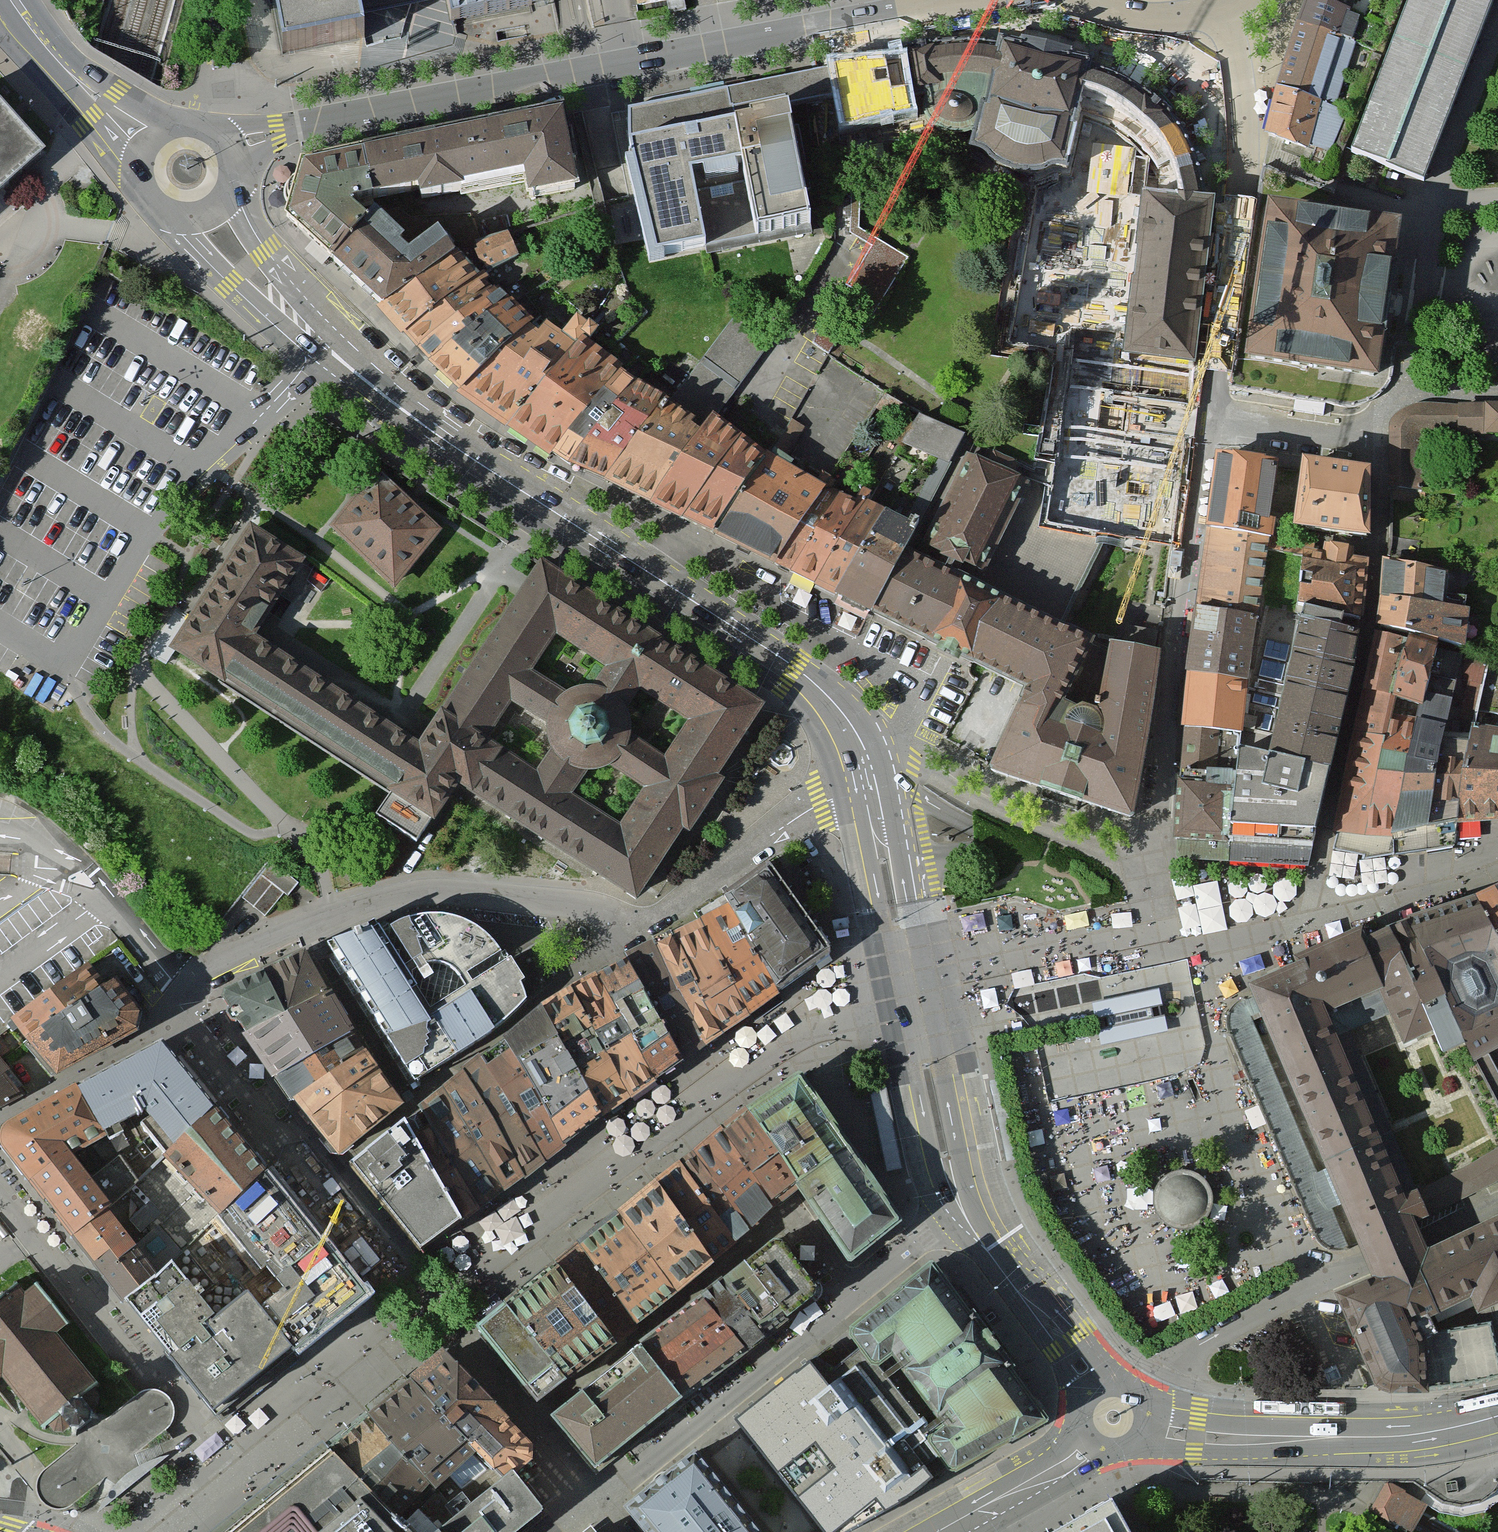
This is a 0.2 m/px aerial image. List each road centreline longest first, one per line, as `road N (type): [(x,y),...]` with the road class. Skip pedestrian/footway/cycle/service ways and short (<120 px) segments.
road 1 (residential): [(208,202),(247,267),(376,385),(450,446),(819,686),(849,718),(873,771)]
road 2 (residential): [(873,771),(664,907),(402,890),(333,906),(227,960),(187,1001)]
road 3 (residential): [(221,152),(433,94),(952,0)]
road 4 (residential): [(1497,389),(1415,389),(1378,414),(1206,397),(1241,88),(1222,12)]
road 5 (residential): [(1144,1392),(1172,1360),(1226,1331),(1497,1201)]
road 6 (residential): [(928,1079),(953,1189),(979,1238),(1092,1390)]
road 7 (secondary): [(1154,1429),(1248,1438),(1409,1435),(1497,1416)]
road 8 (residential): [(198,1429),(0,1189)]
road 9 (residential): [(1146,860),(913,772),(873,771)]
road 10 (residential): [(0,1129),(187,1001)]
road 11 (tertiary): [(153,146),(103,106),(13,0)]
road 12 (secondary): [(1089,1444),(935,1531)]
road 13 (residential): [(873,771),(902,928)]
road 14 (residential): [(902,928),(928,1079)]

